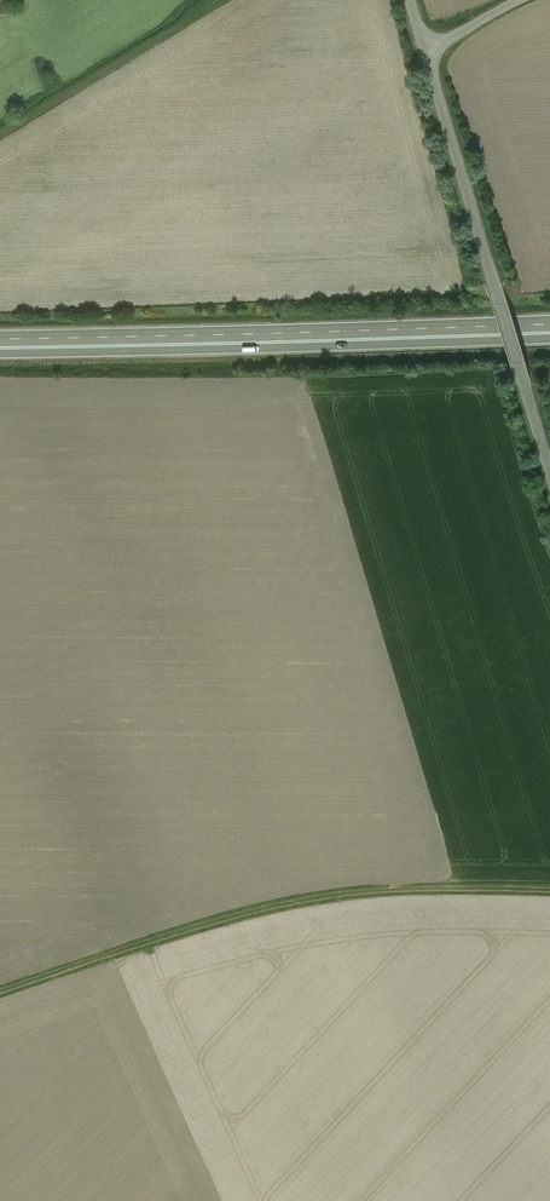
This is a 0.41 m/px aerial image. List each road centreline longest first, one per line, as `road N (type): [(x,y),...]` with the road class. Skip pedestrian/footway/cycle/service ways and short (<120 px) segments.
road 1 (track): [(549,891),(412,889),(304,900),(168,935),(0,992)]
road 2 (trunk): [(549,325),(0,339)]
road 3 (trunk): [(0,354),(549,340)]
road 4 (unclassified): [(549,468),(426,50)]

